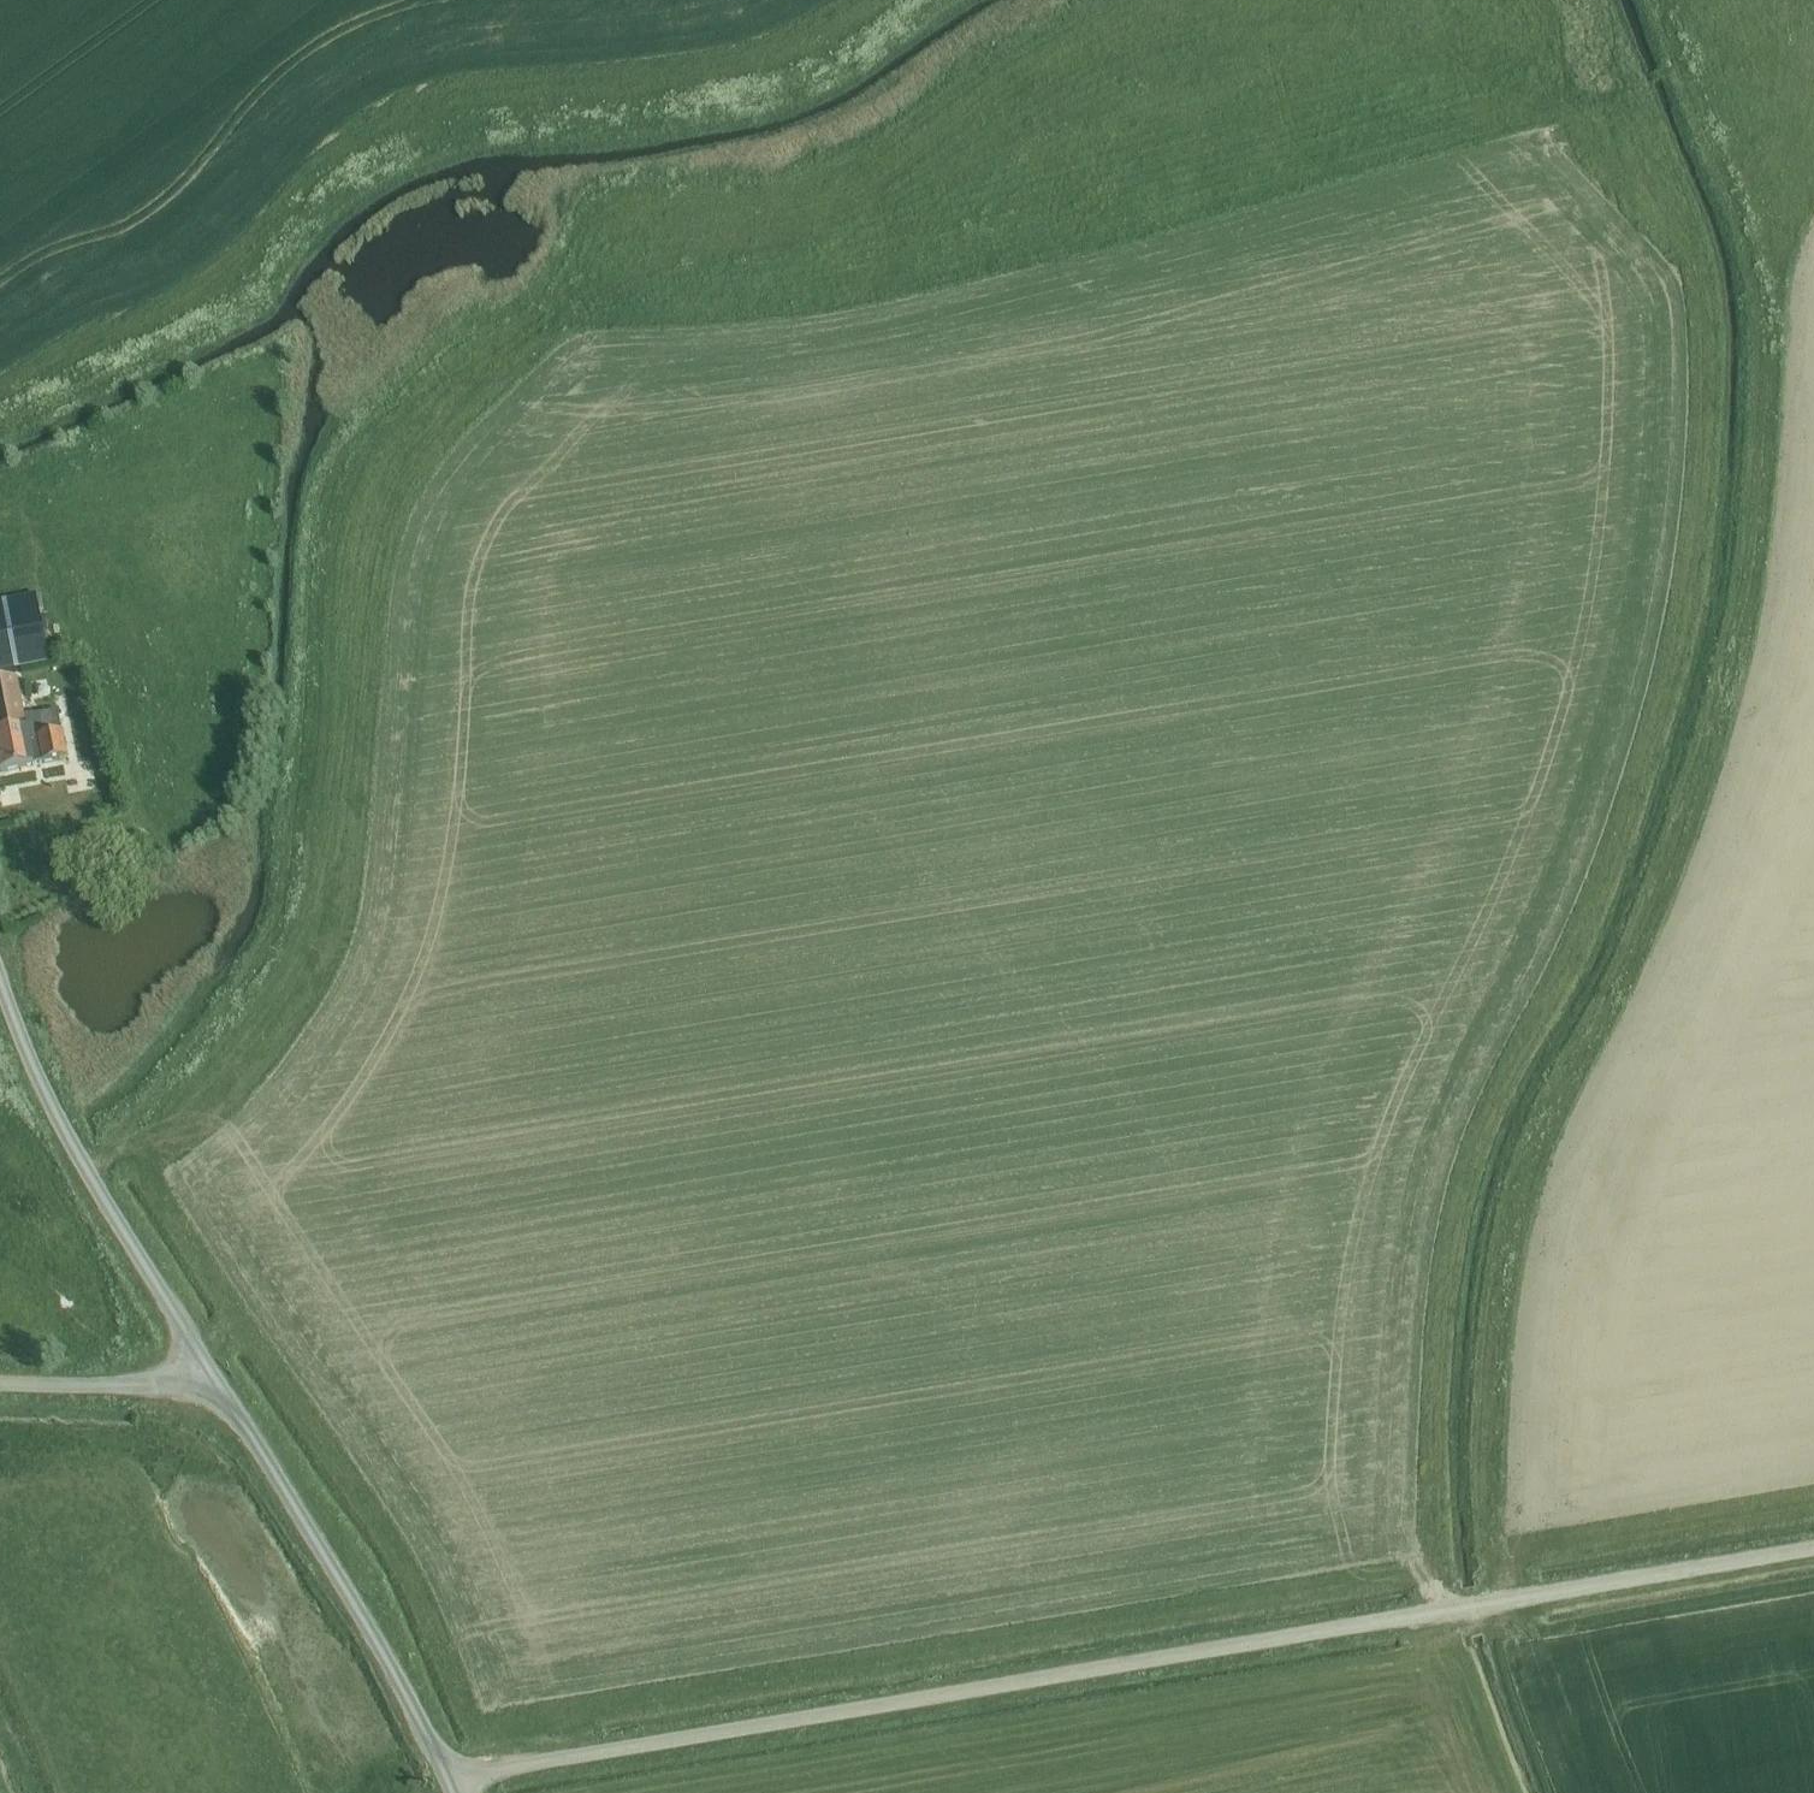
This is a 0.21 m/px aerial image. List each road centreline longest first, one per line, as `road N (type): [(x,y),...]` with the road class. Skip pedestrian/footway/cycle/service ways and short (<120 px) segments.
road 1 (unclassified): [(1813,1549),(452,1778)]
road 2 (unclassified): [(215,1384),(66,1132),(0,975)]
road 3 (unclassified): [(452,1778),(308,1522),(215,1384)]
road 4 (unclassified): [(215,1384),(0,1383)]

